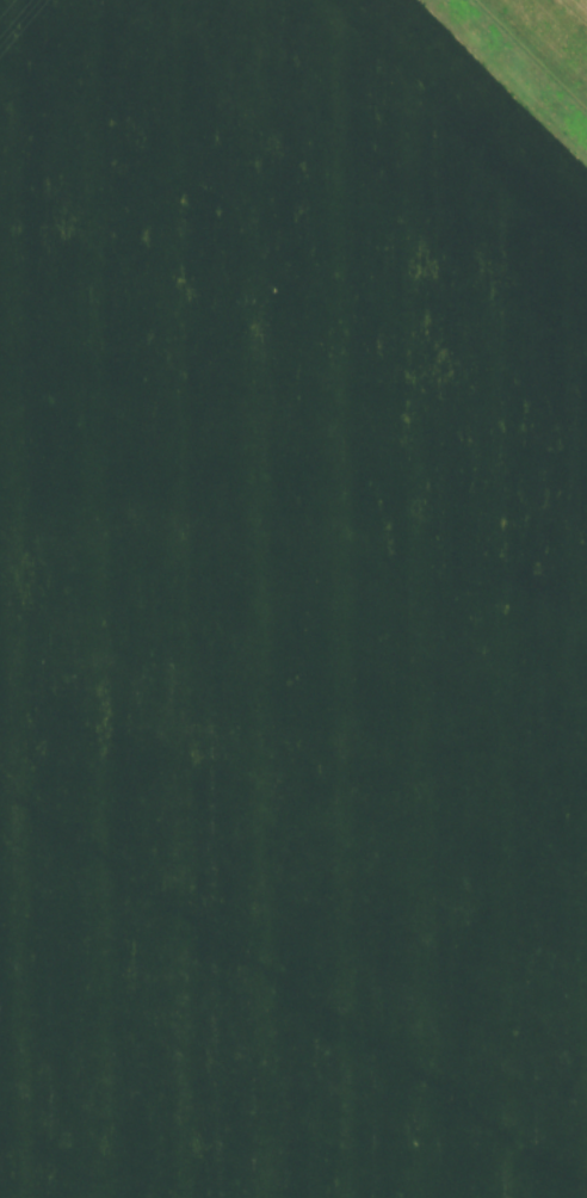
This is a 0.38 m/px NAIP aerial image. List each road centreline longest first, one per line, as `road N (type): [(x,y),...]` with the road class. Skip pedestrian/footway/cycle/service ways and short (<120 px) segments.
road 1 (track): [(586,112),(471,0)]

